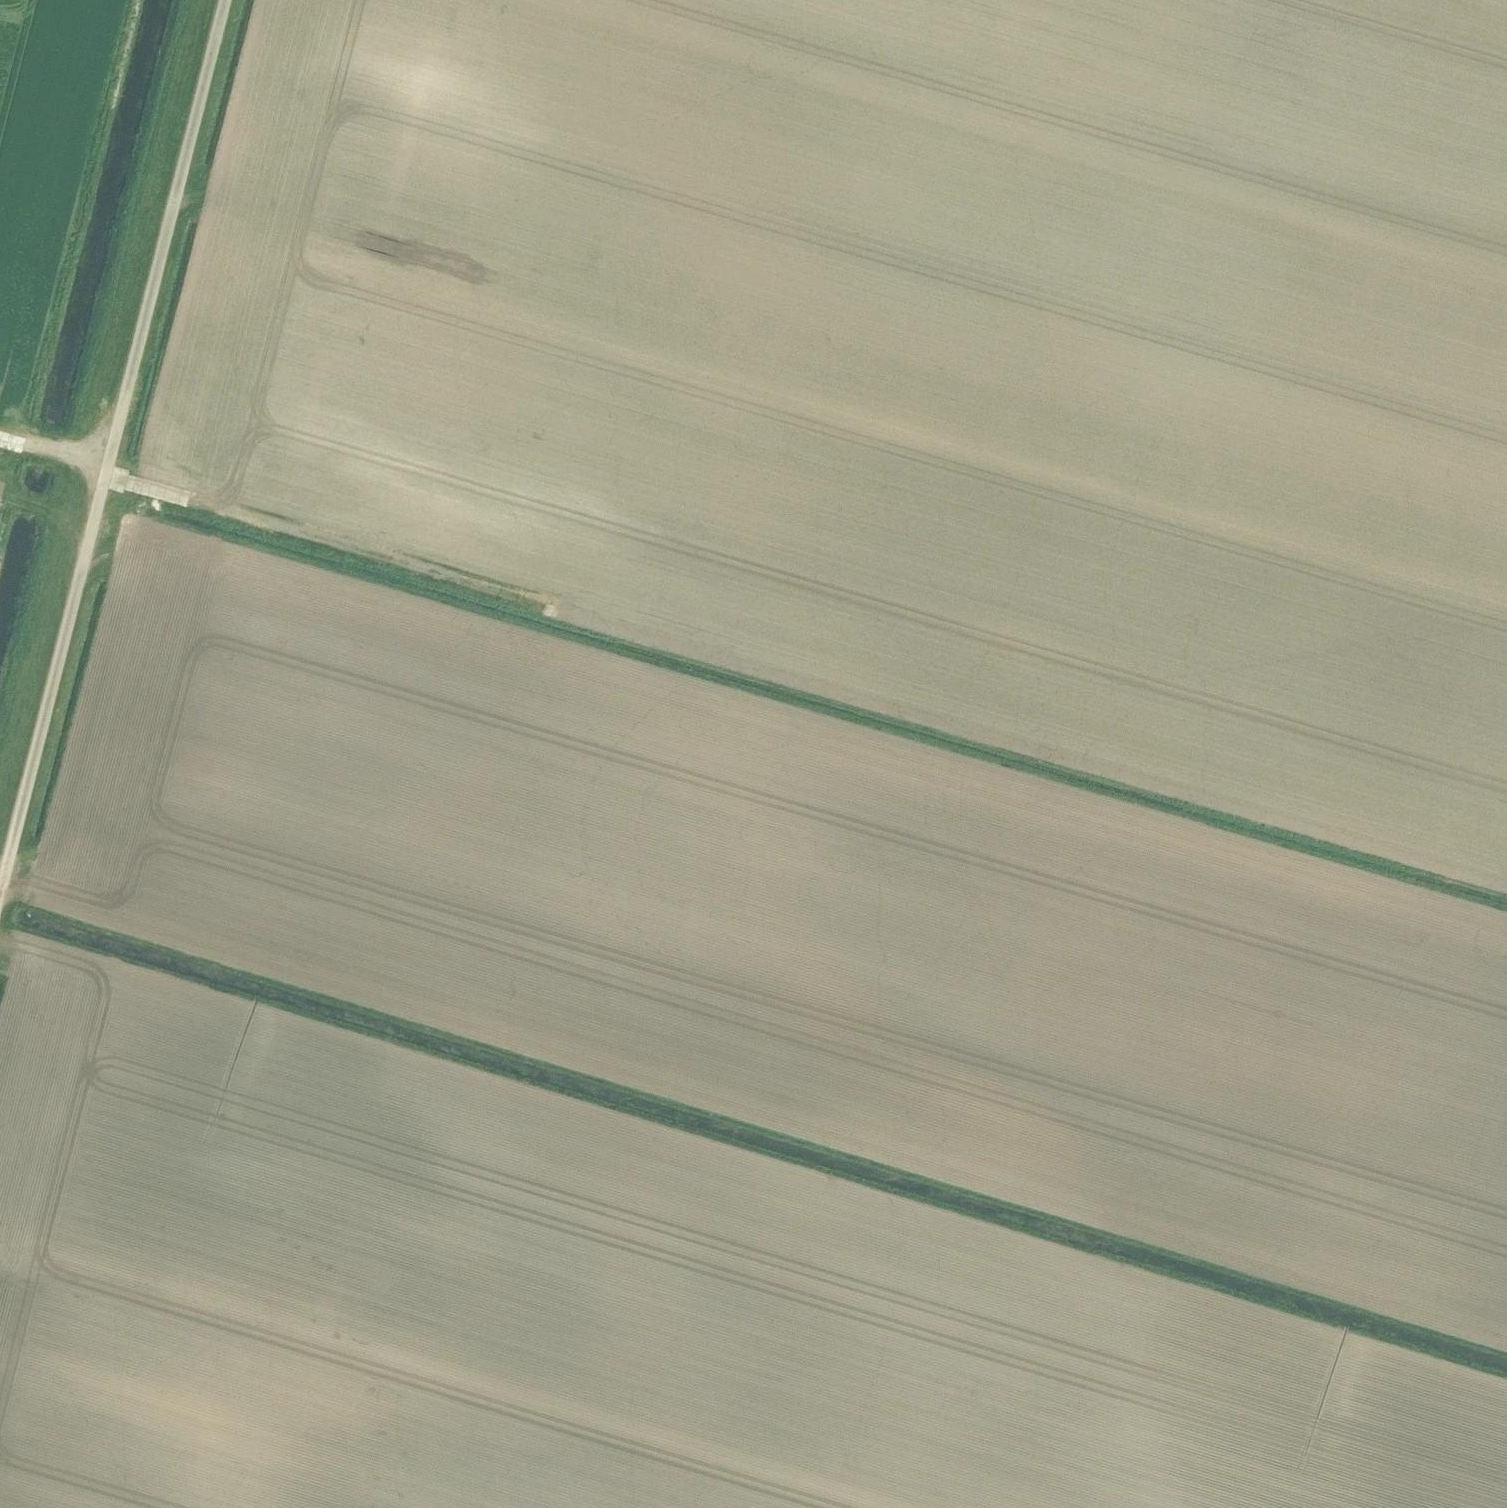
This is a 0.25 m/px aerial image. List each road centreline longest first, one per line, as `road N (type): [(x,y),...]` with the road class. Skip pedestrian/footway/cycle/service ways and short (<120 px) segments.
road 1 (unclassified): [(0,891),(224,0)]

